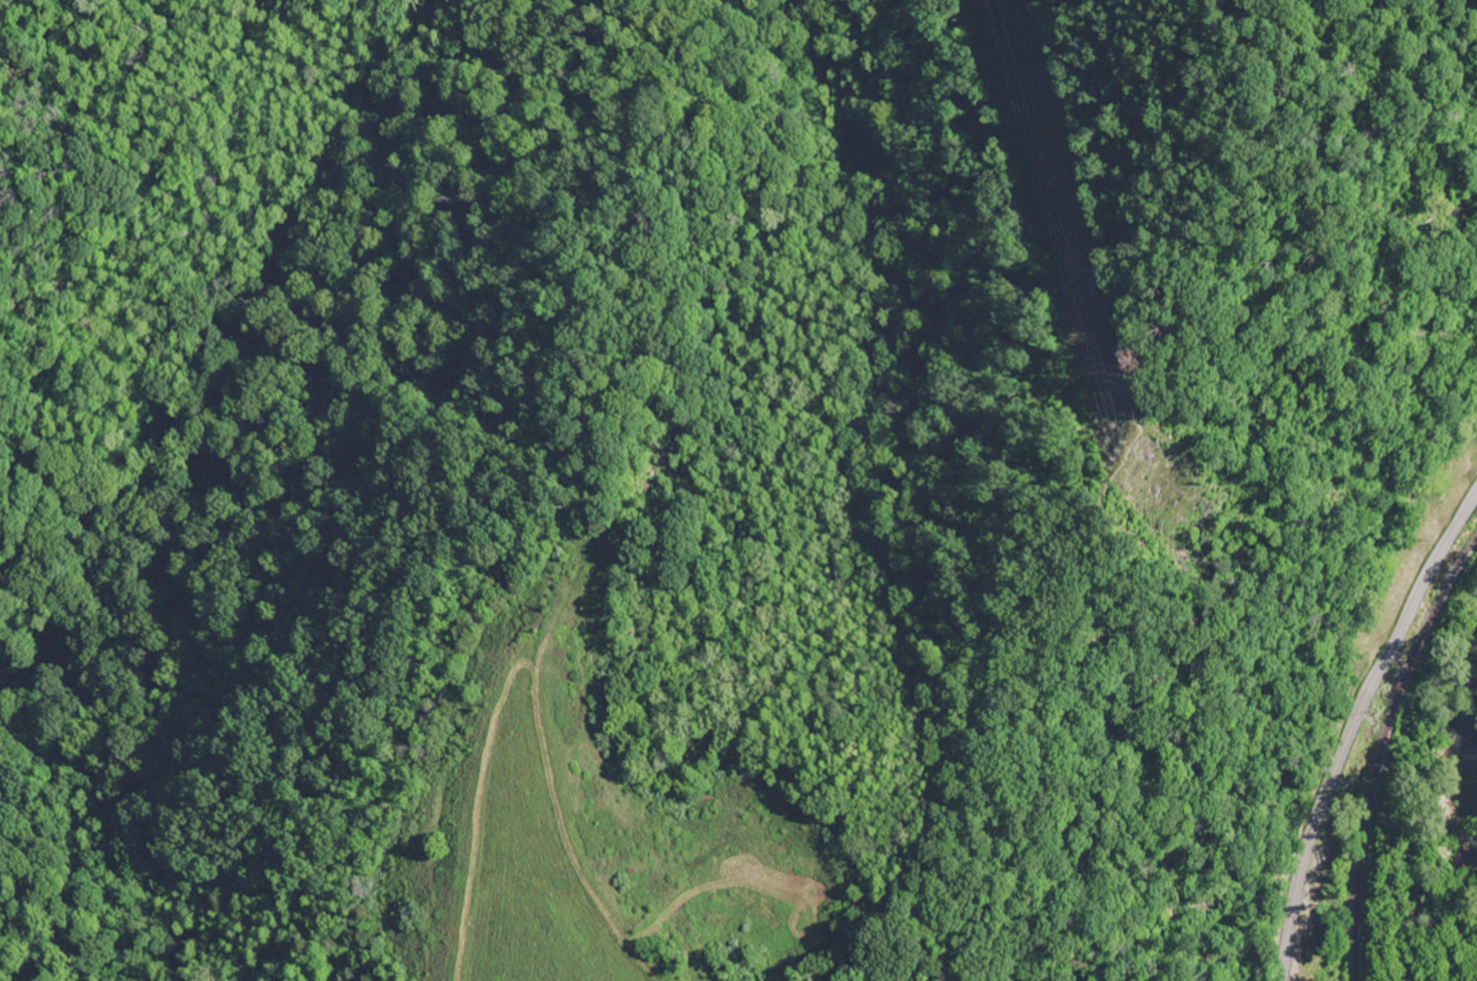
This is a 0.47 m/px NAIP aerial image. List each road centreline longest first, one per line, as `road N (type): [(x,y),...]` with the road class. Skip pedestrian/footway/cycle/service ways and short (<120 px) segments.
road 1 (secondary): [(1278,980),(1305,855),(1350,726),(1476,494)]

